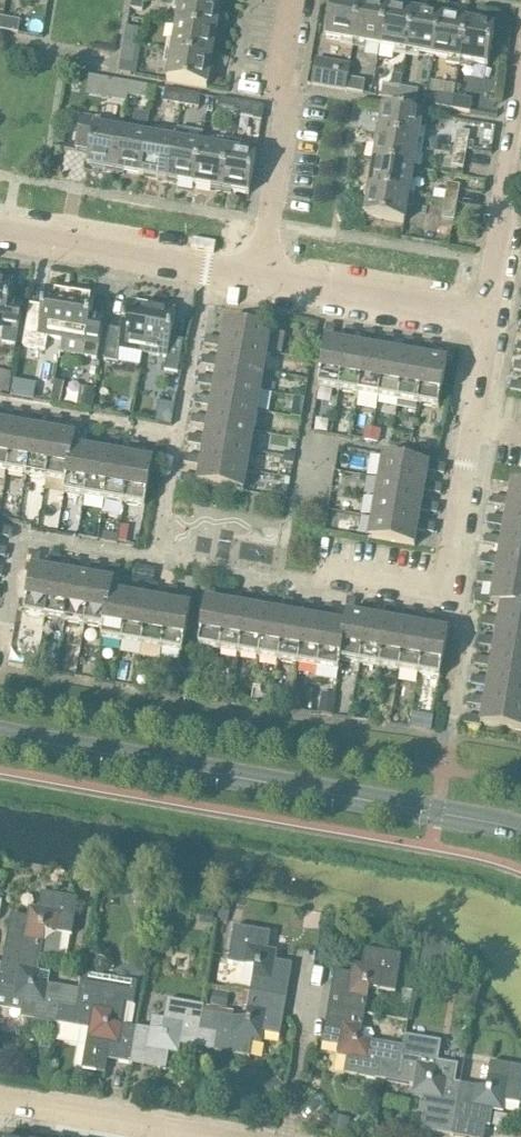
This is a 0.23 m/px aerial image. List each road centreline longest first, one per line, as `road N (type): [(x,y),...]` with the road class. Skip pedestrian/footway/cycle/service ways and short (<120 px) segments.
road 1 (tertiary): [(520,830),(0,736)]
road 2 (residential): [(154,553),(317,581),(339,563),(445,582),(472,422)]
road 3 (residential): [(256,271),(287,103),(277,91),(295,0)]
road 4 (residential): [(0,227),(256,271)]
road 5 (residential): [(256,271),(491,310)]
road 6 (residential): [(491,310),(520,129)]
road 7 (residential): [(0,1105),(172,1133)]

